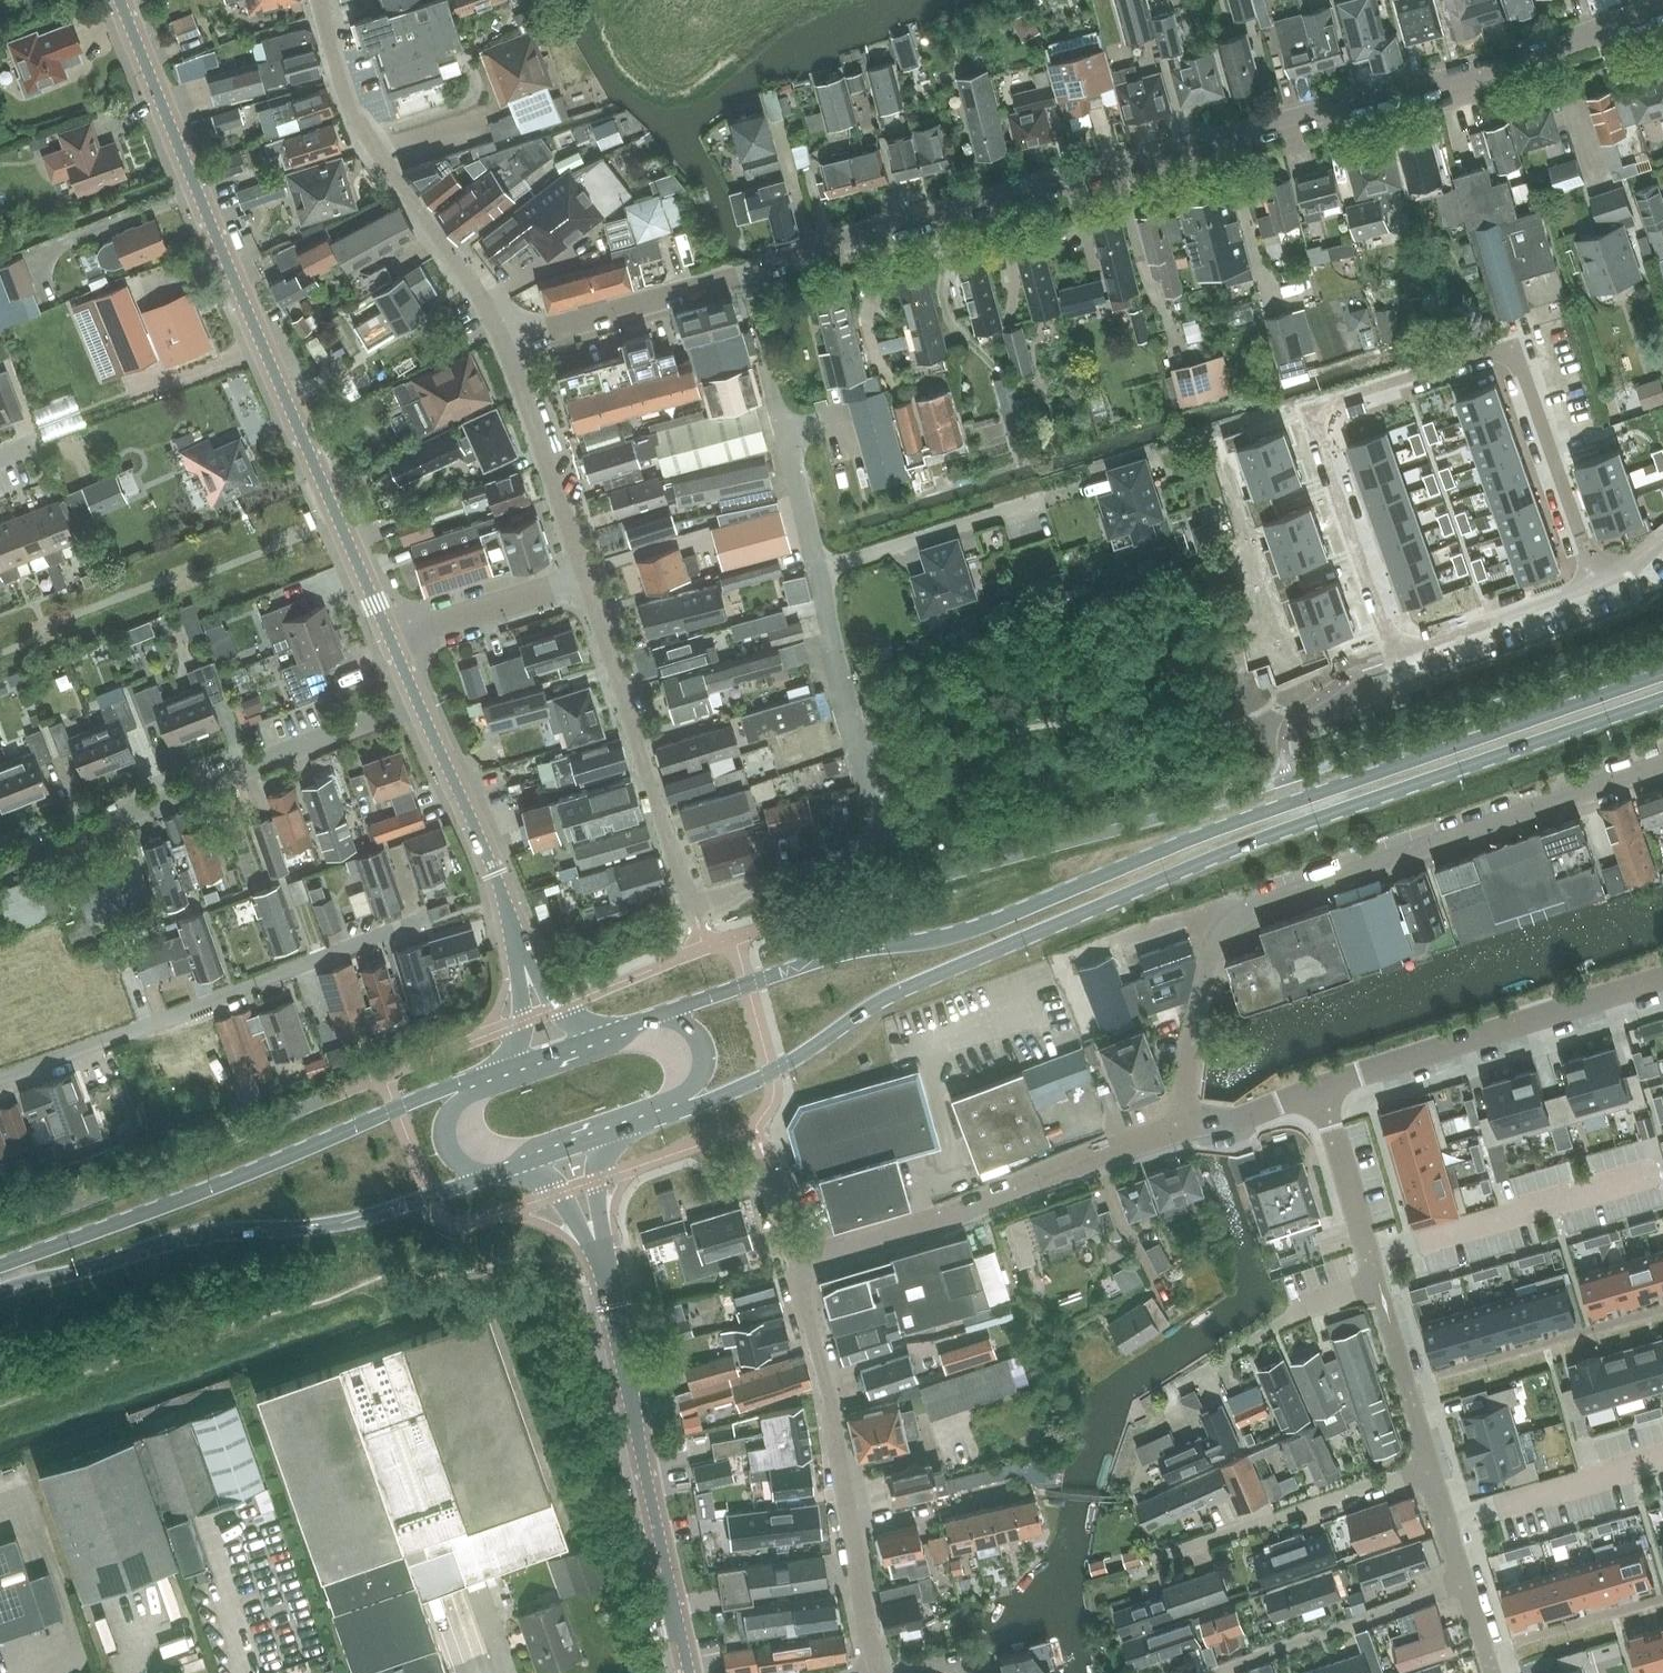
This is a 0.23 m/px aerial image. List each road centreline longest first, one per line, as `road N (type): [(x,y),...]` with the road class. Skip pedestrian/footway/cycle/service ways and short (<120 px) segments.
road 1 (residential): [(503,338),(1471,70),(1662,7)]
road 2 (residential): [(878,1670),(789,1258),(966,1211),(1183,1125)]
road 3 (primary): [(660,1122),(771,1072),(927,978),(1316,819)]
road 4 (residential): [(1594,581),(1515,349),(1310,419),(1389,651)]
road 5 (tertiary): [(391,637),(121,0)]
road 6 (primary): [(1308,799),(965,932),(799,966),(662,1018)]
road 7 (residential): [(1183,1125),(1211,958),(1239,917),(1662,766)]
road 8 (primary): [(485,1083),(0,1266)]
road 9 (primary): [(0,1292),(200,1237),(370,1217),(484,1181)]
road 10 (residential): [(456,911),(0,1078)]
road 11 (residential): [(691,906),(856,852),(873,832),(818,567)]
road 12 (residential): [(0,853),(418,701)]
road 13 (tertiary): [(688,1672),(603,1259)]
road 14 (residential): [(503,338),(357,125),(320,0)]
road 15 (primary): [(1662,674),(1308,799)]
road 16 (primary): [(1316,819),(1662,697)]
road 17 (residential): [(1321,1089),(1662,976)]
road 18 (residential): [(691,906),(583,576)]
road 19 (tertiary): [(526,971),(489,861),(418,701)]
road 20 (residential): [(1171,1553),(1431,1467)]
road 21 (residential): [(818,567),(1077,488)]
road 22 (residential): [(583,576),(503,338)]
road 23 (residential): [(1233,1665),(1464,1584)]
road 24 (residential): [(1389,651),(1594,581)]
road 25 (residential): [(1308,799),(1284,708),(1295,691),(1389,651)]
road 26 (residential): [(767,362),(818,567)]
road 27 (residential): [(1378,1284),(1321,1089)]
road 28 (residential): [(391,637),(583,576)]
road 29 (residential): [(1210,1371),(1299,1309),(1378,1284)]
road 30 (residential): [(1431,1467),(1378,1284)]
road 31 (residential): [(1183,1125),(1321,1089)]
road 32 (primary): [(660,1122),(703,1068),(693,1033),(662,1018)]
road 33 (primary): [(485,1083),(451,1115),(448,1135),(452,1154),(484,1181)]
road 34 (tertiary): [(603,1259),(596,1228),(605,1138)]
road 35 (residential): [(1464,1584),(1431,1467)]

